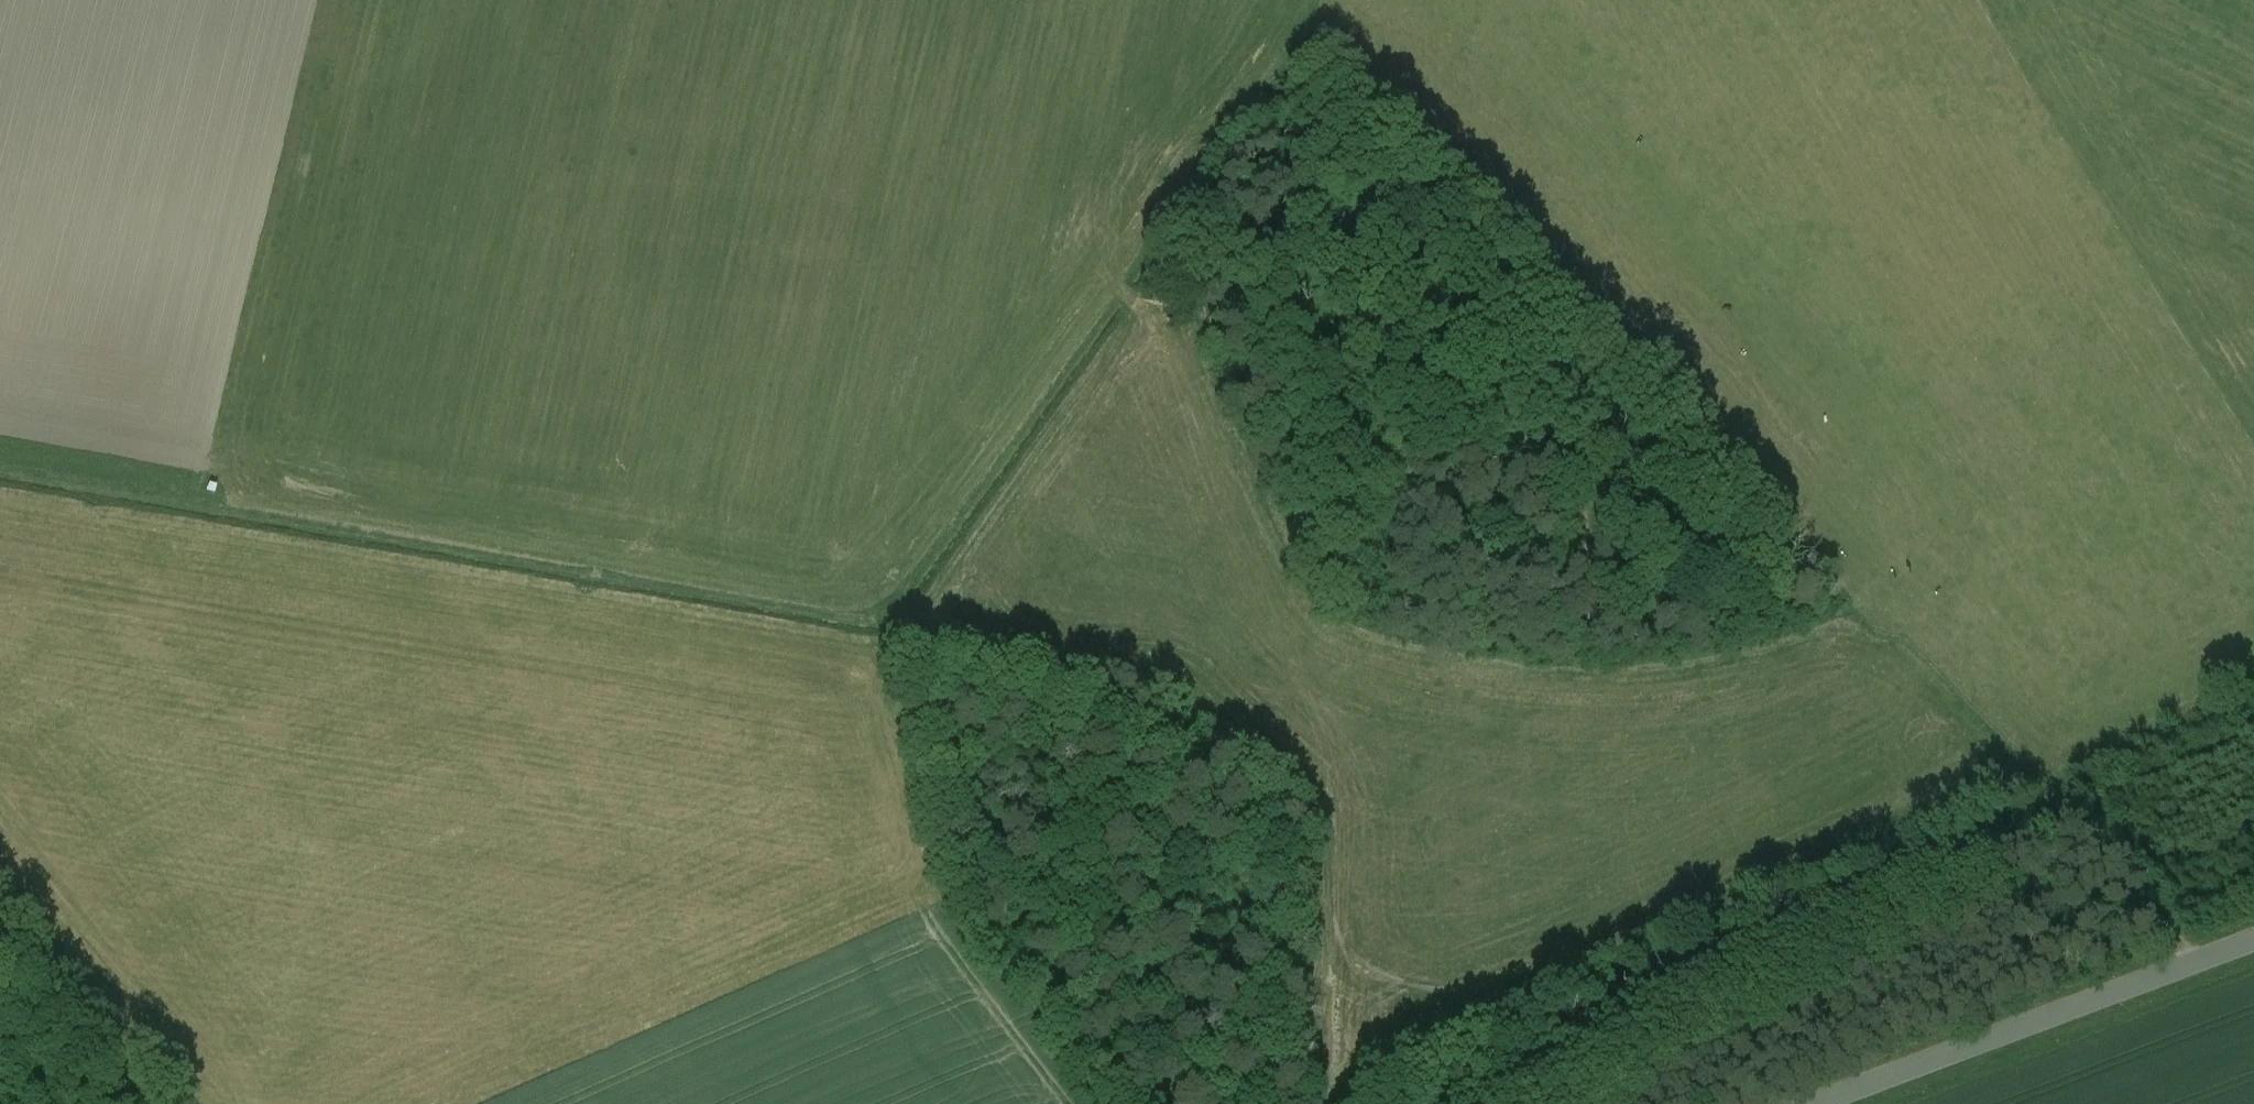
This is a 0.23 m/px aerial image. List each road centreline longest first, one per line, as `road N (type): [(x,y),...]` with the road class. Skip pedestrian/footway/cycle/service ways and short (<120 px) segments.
road 1 (unclassified): [(2253,944),(1823,1103)]
road 2 (track): [(2198,965),(2013,764)]

